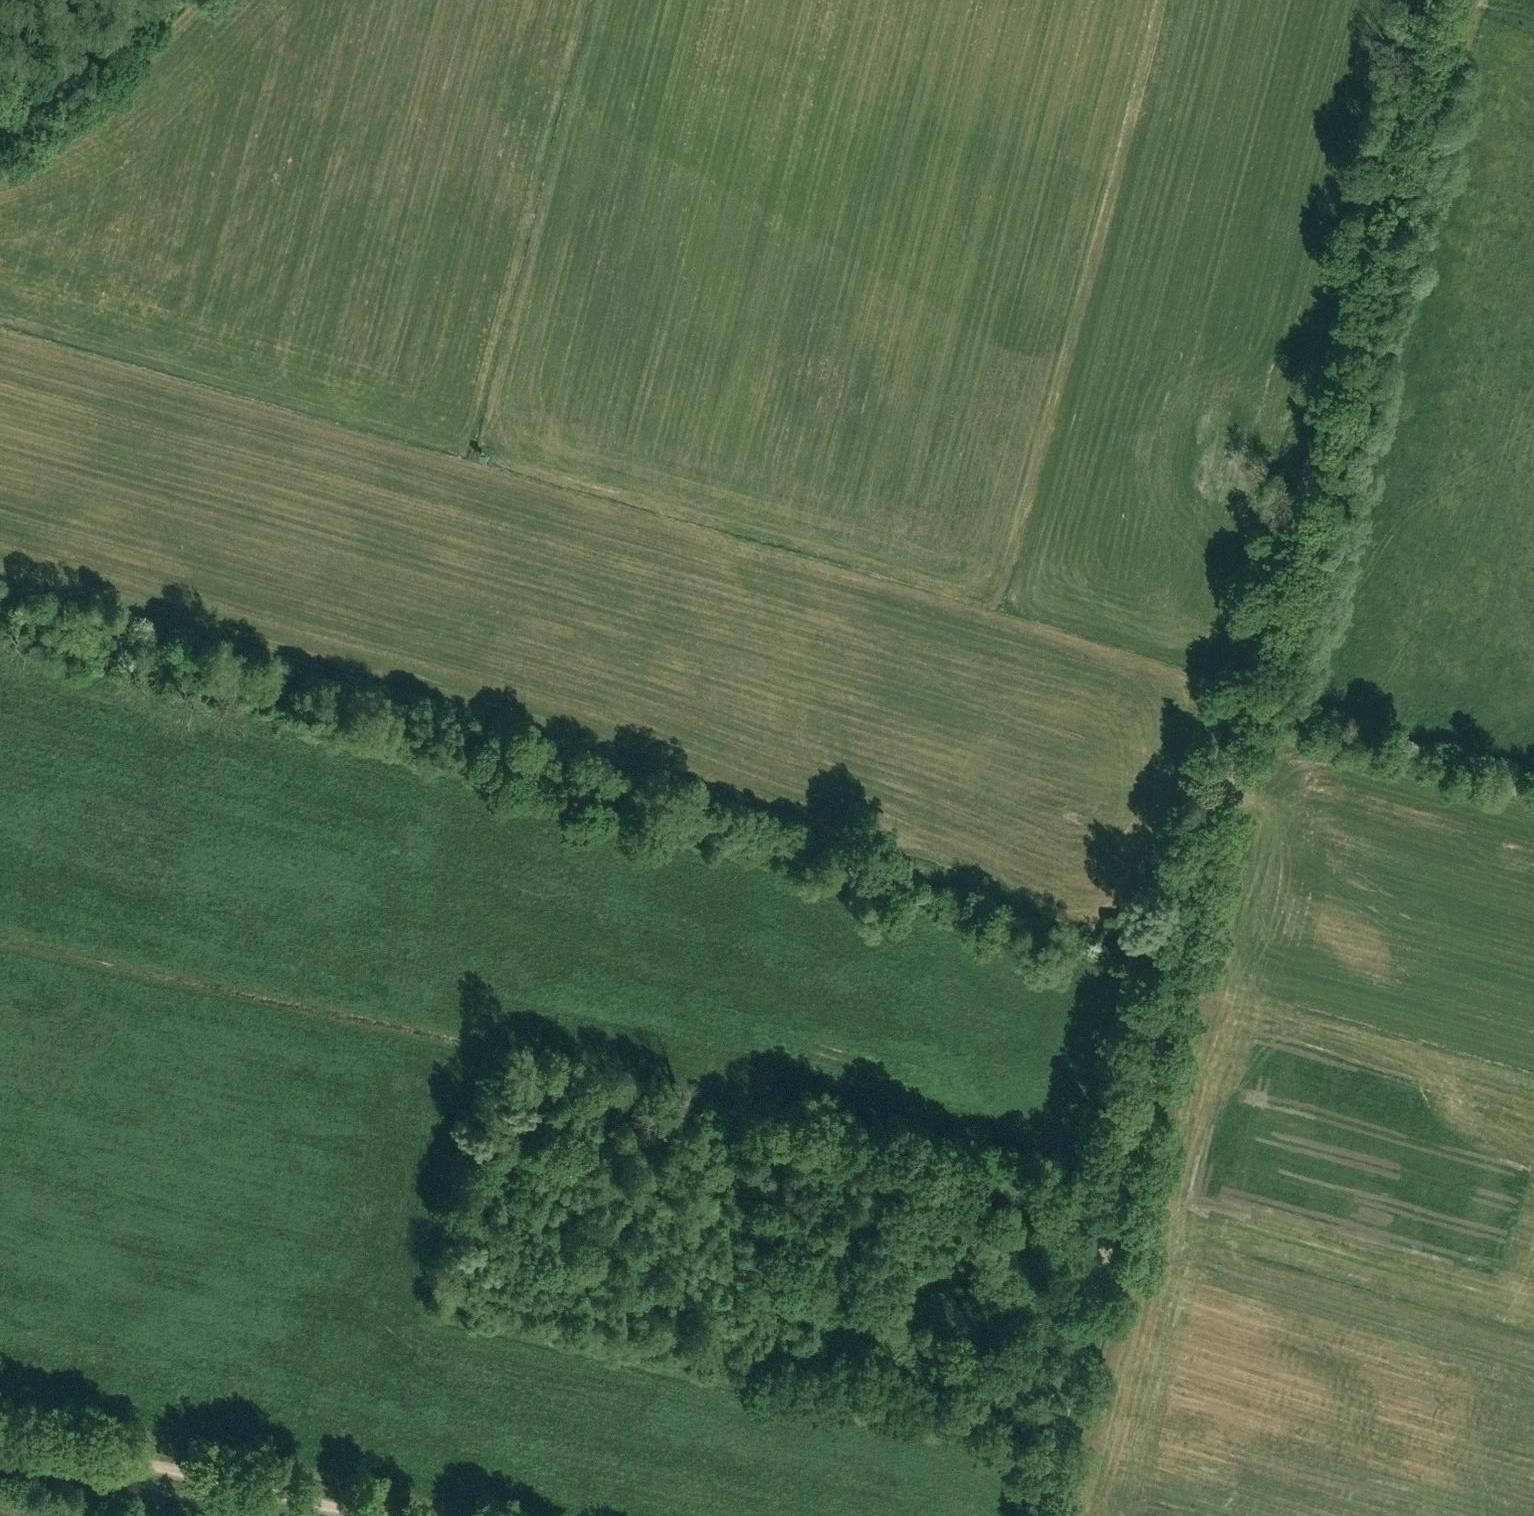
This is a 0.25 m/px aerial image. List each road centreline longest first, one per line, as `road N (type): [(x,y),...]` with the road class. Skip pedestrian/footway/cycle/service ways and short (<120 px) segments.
road 1 (unclassified): [(1032,1515),(1437,0)]
road 2 (track): [(385,1515),(0,1420)]

